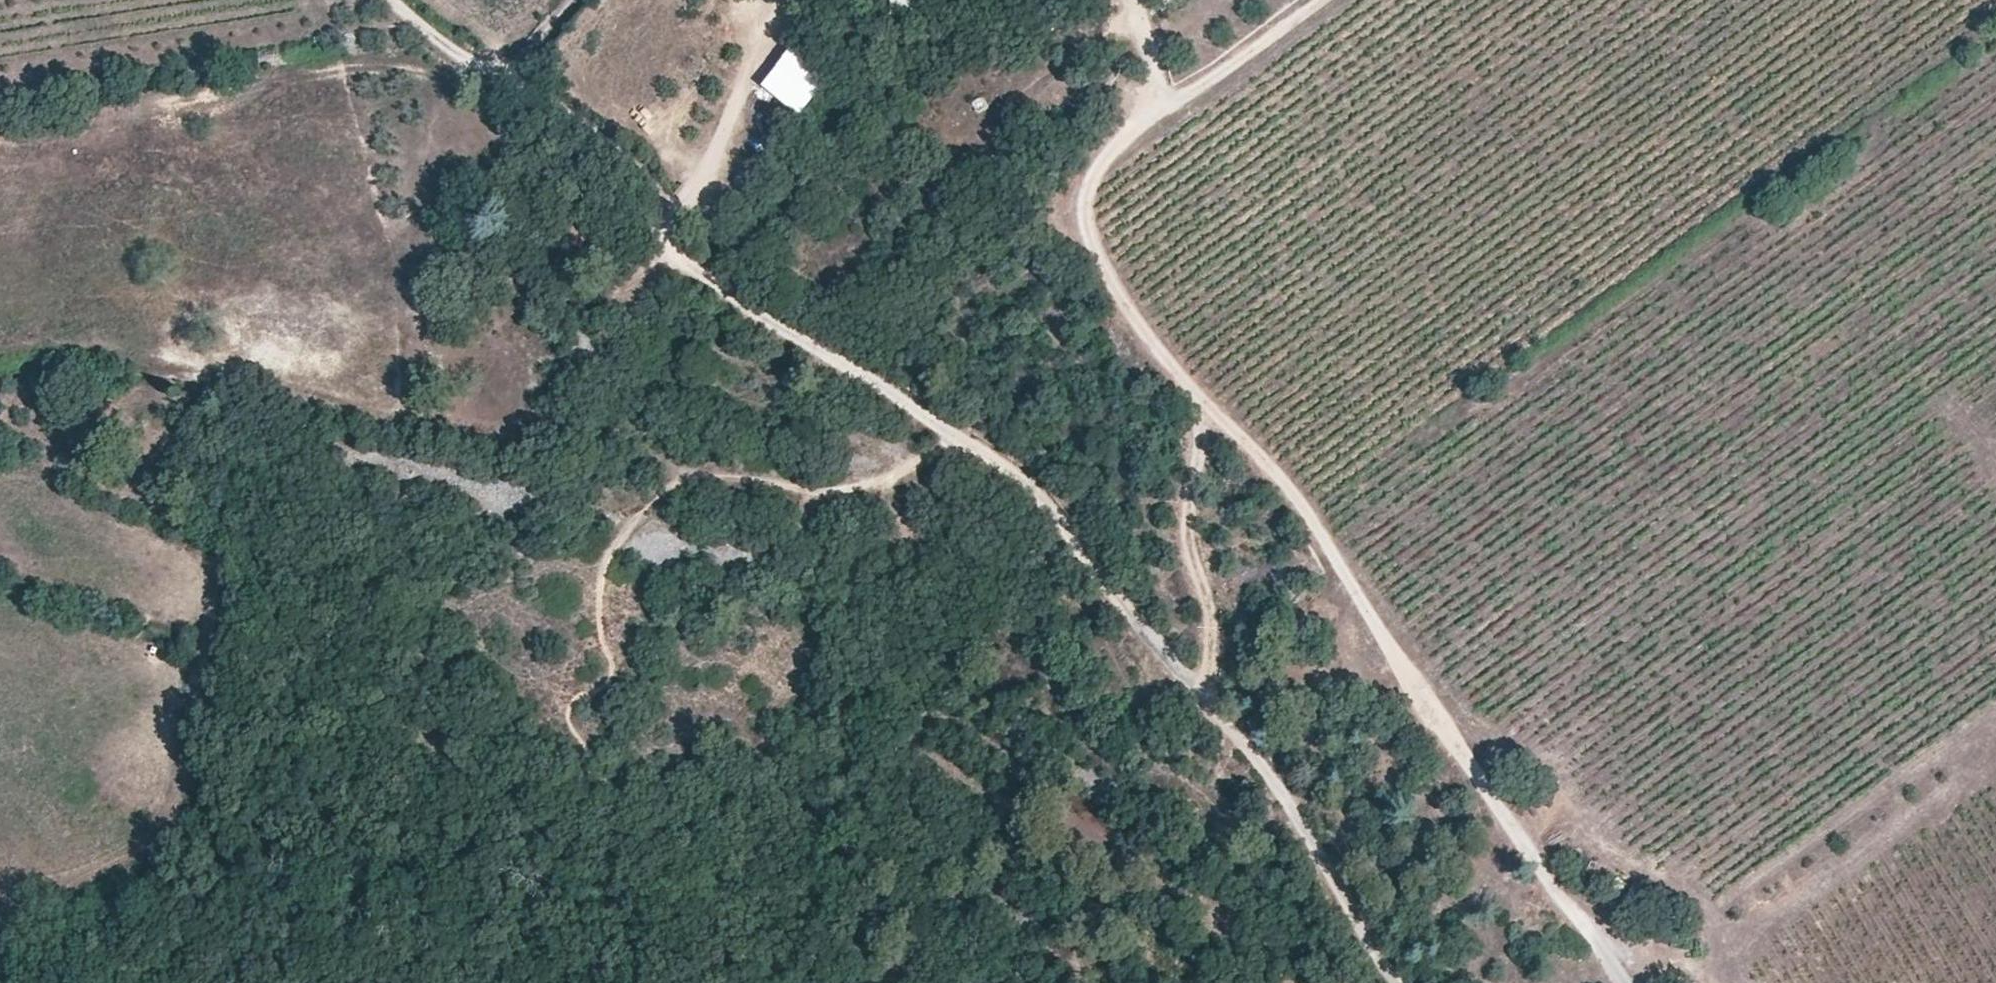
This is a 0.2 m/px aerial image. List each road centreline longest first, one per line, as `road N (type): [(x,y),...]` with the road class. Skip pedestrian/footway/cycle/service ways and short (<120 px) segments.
road 1 (track): [(392,0),(441,43),(510,76),(616,153),(661,199),(683,233),(688,264),(1001,466),(1275,778),(1398,982)]
road 2 (track): [(1314,0),(1129,130),(1083,193),(1092,265),(1337,563),(1381,640),(1621,982)]

